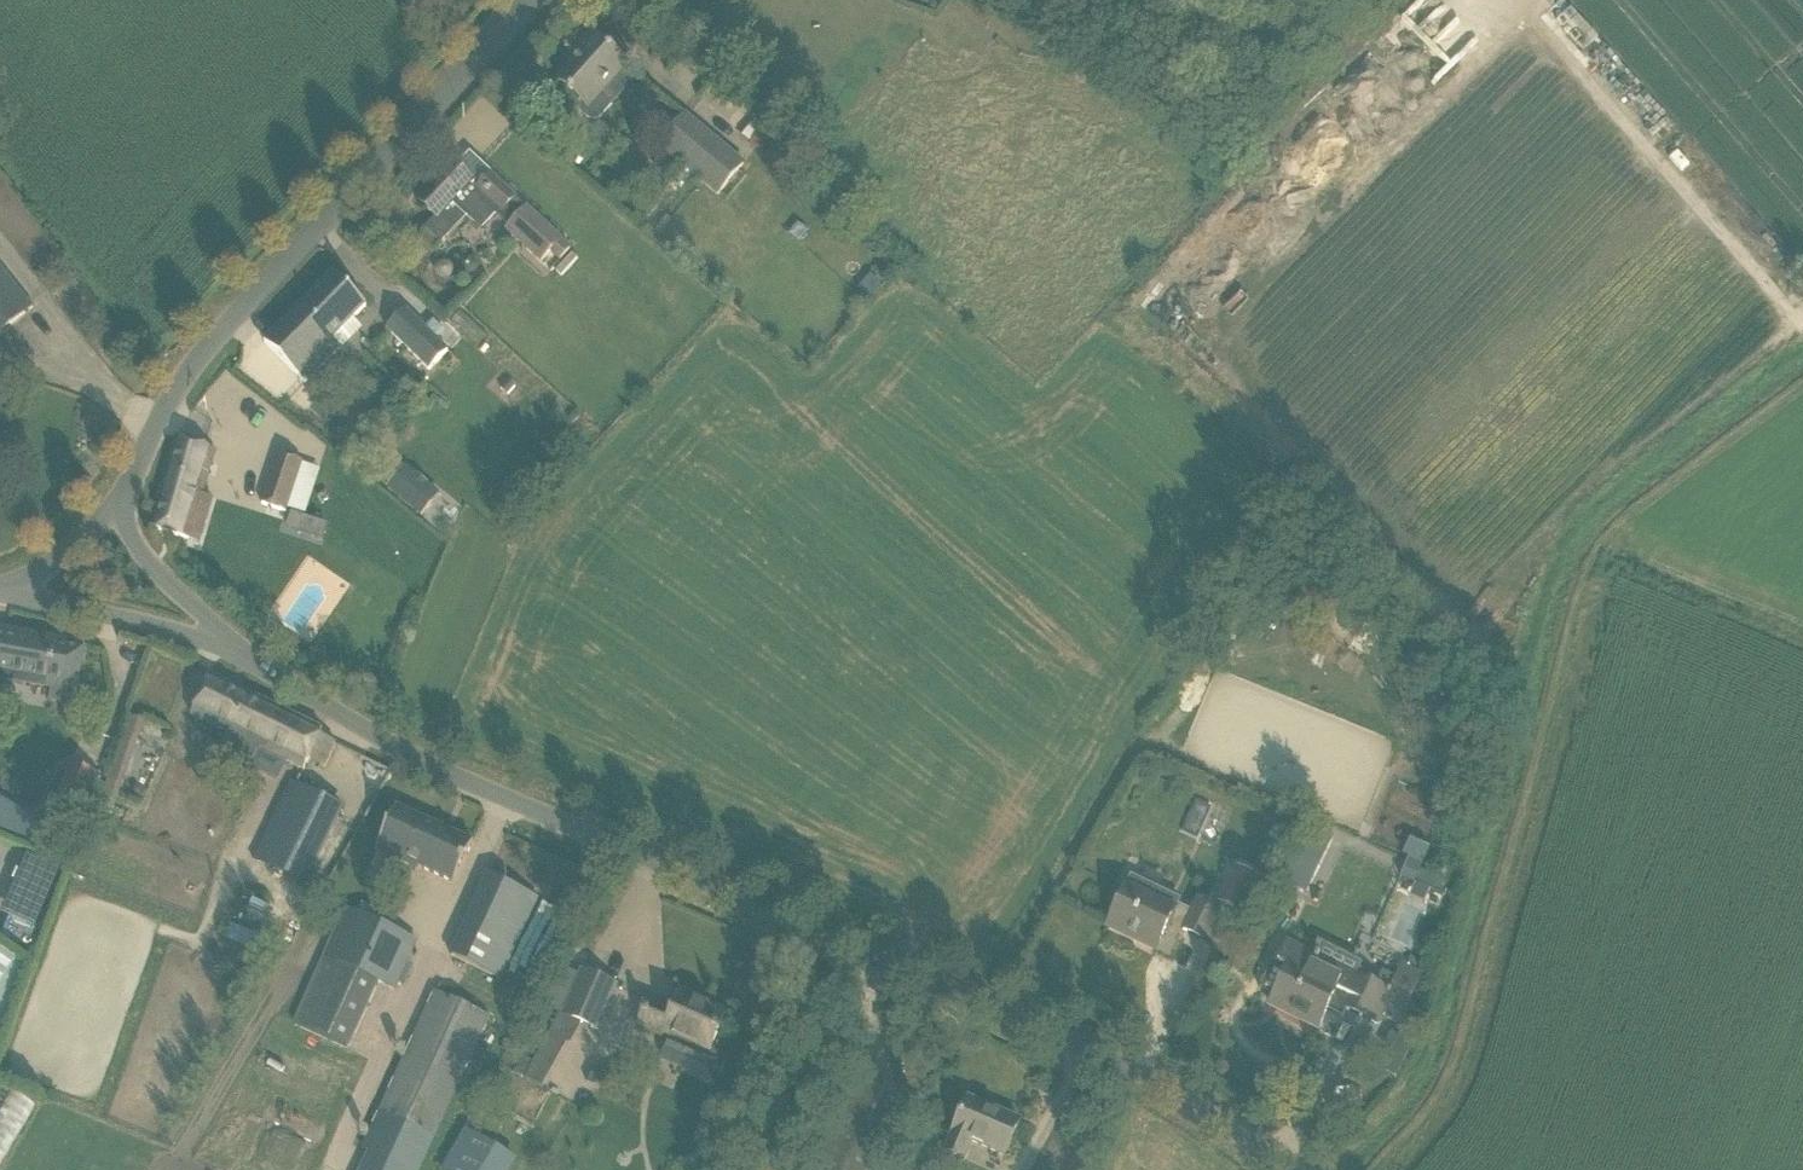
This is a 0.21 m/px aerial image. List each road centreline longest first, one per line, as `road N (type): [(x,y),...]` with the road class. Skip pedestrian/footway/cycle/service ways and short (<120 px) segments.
road 1 (unclassified): [(1287,1169),(1234,1127),(1123,1063),(425,761),(221,644)]
road 2 (unclassified): [(121,506),(150,435),(240,311),(523,0)]
road 3 (unclassified): [(221,644),(3,588)]
road 4 (unclassified): [(221,644),(157,567),(121,506)]
road 5 (unclassified): [(3,588),(121,506)]

